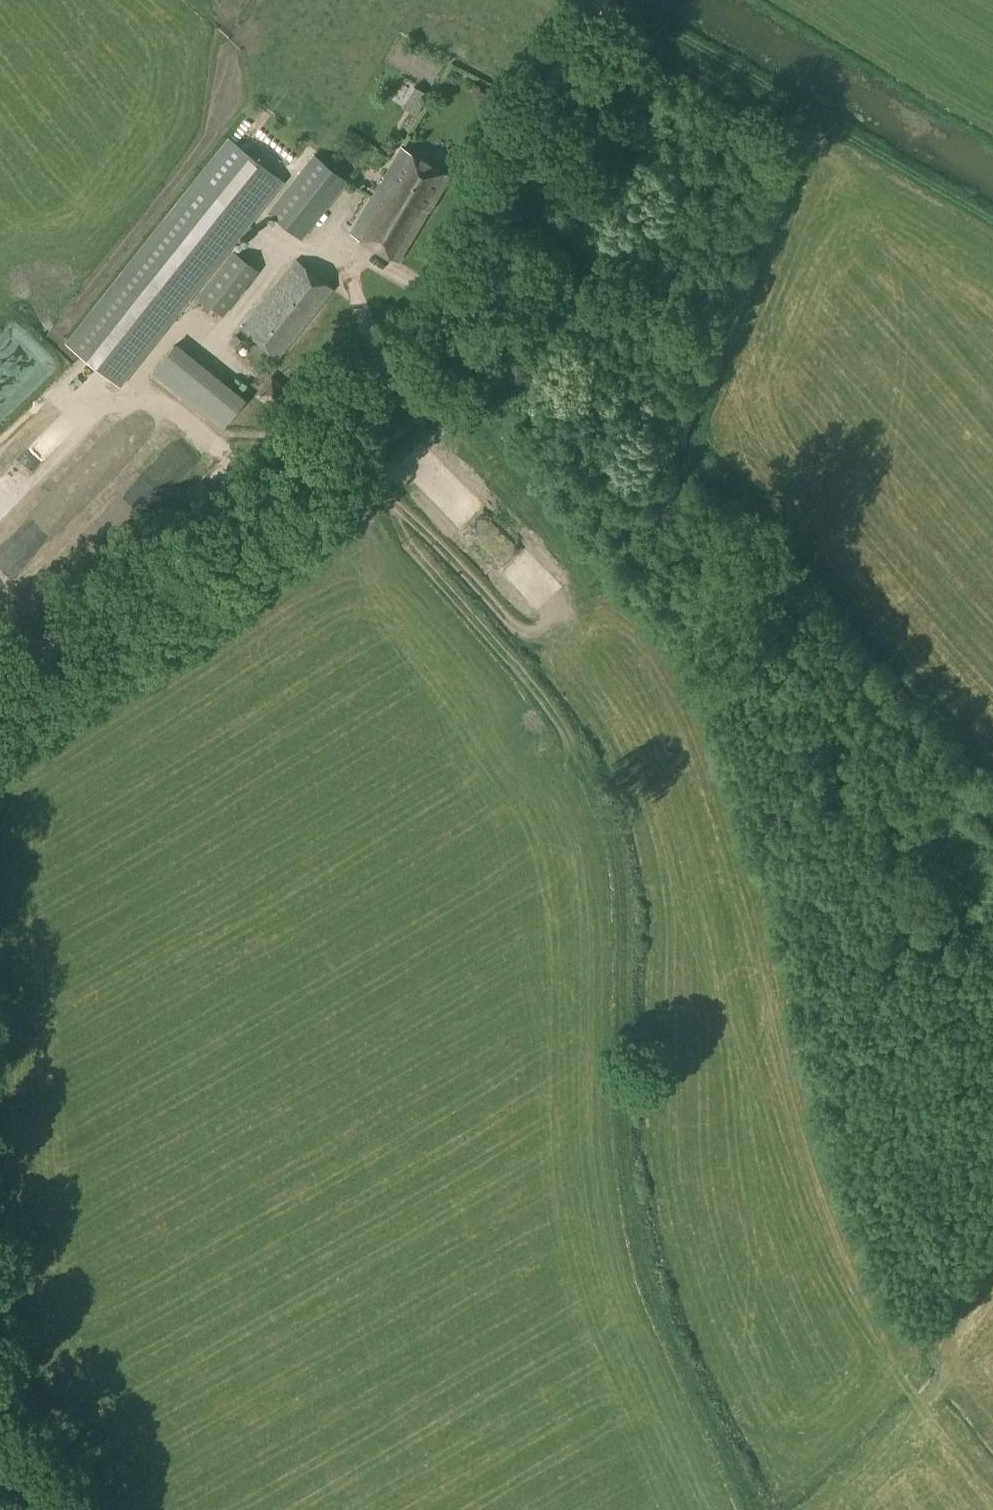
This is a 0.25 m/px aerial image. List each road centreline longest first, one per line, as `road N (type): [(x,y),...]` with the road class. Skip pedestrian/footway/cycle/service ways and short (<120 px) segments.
road 1 (track): [(0,689),(226,531),(300,473),(354,417),(607,0)]

